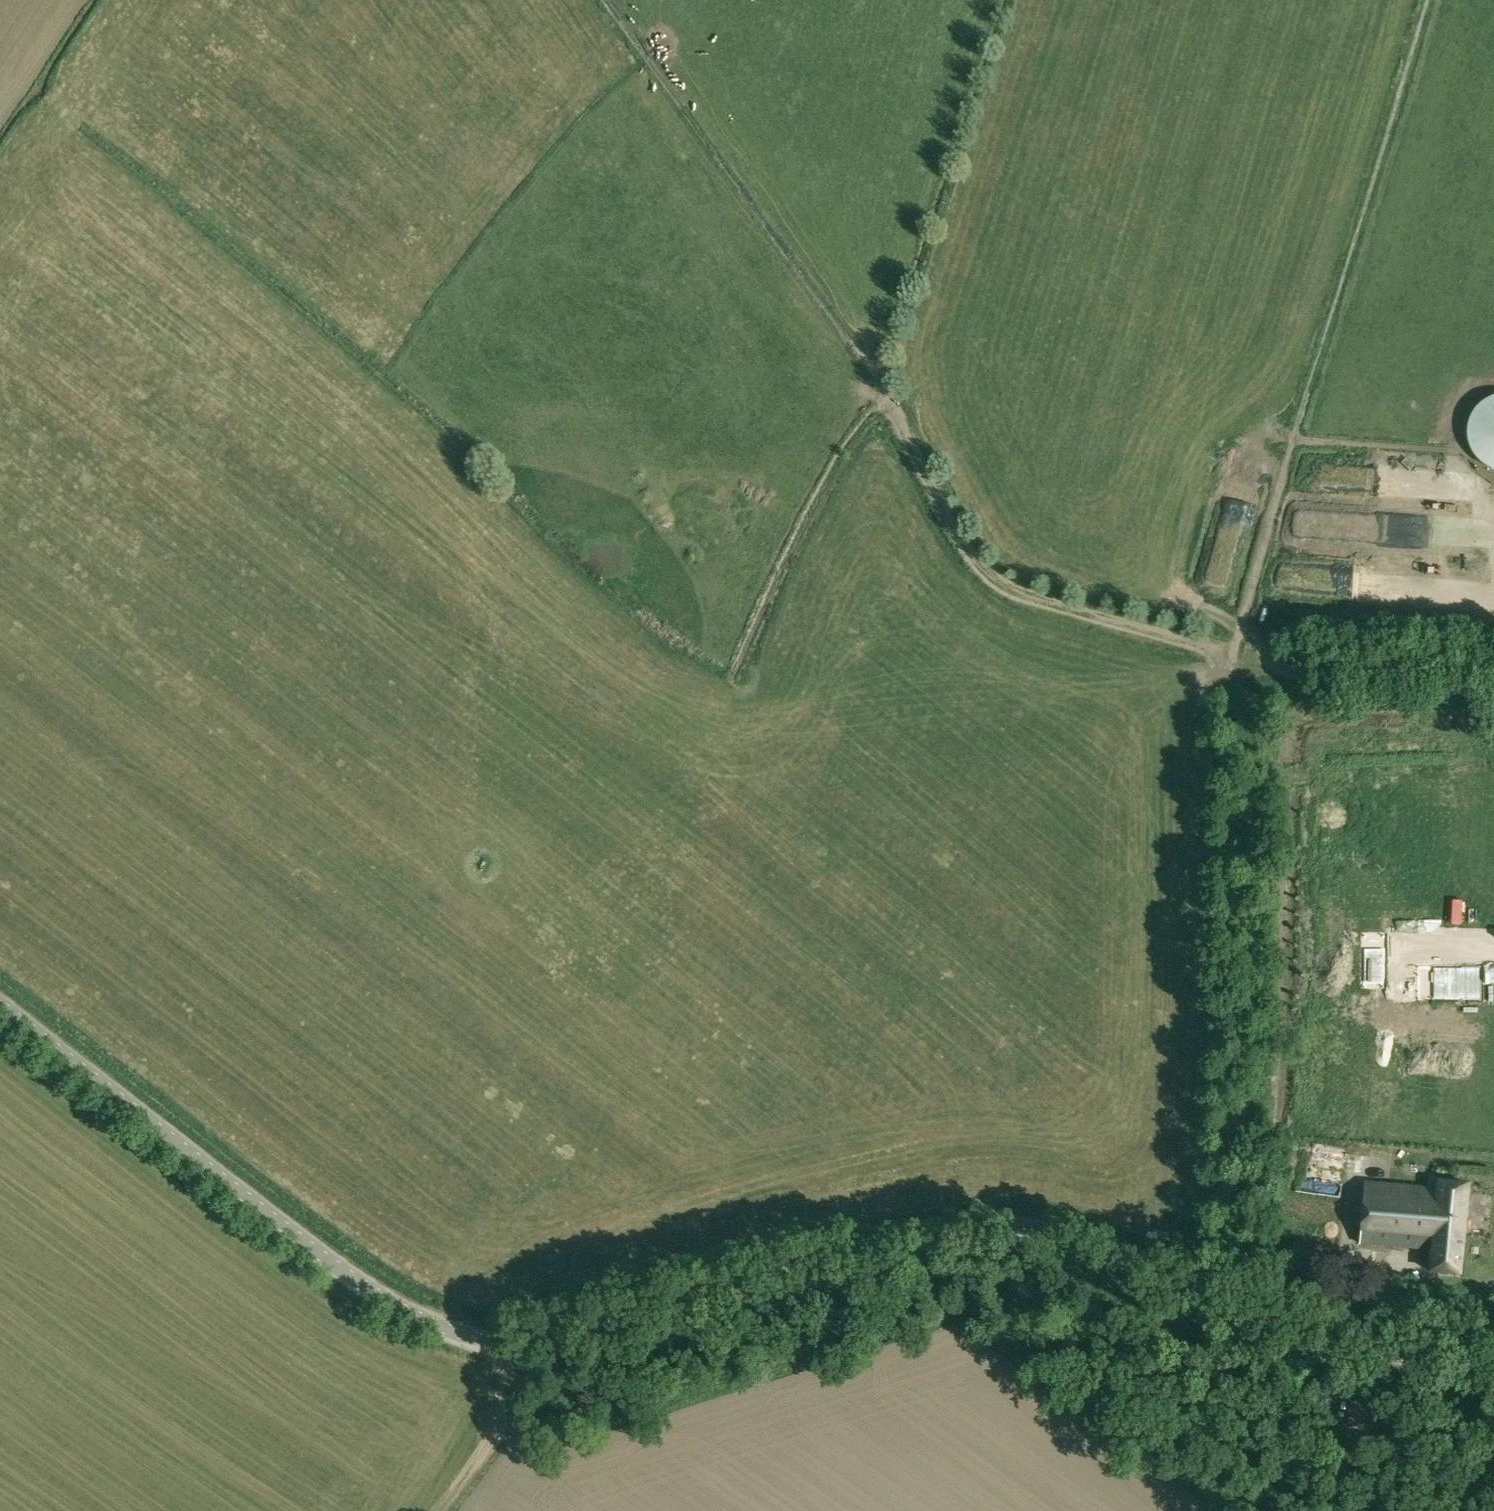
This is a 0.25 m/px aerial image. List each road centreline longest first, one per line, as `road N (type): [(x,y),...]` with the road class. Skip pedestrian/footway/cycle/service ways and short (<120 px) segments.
road 1 (tertiary): [(1493,1376),(1232,1327),(1088,1254),(1008,1232),(963,1236),(551,1346),(460,1337),(379,1297),(0,1004)]

